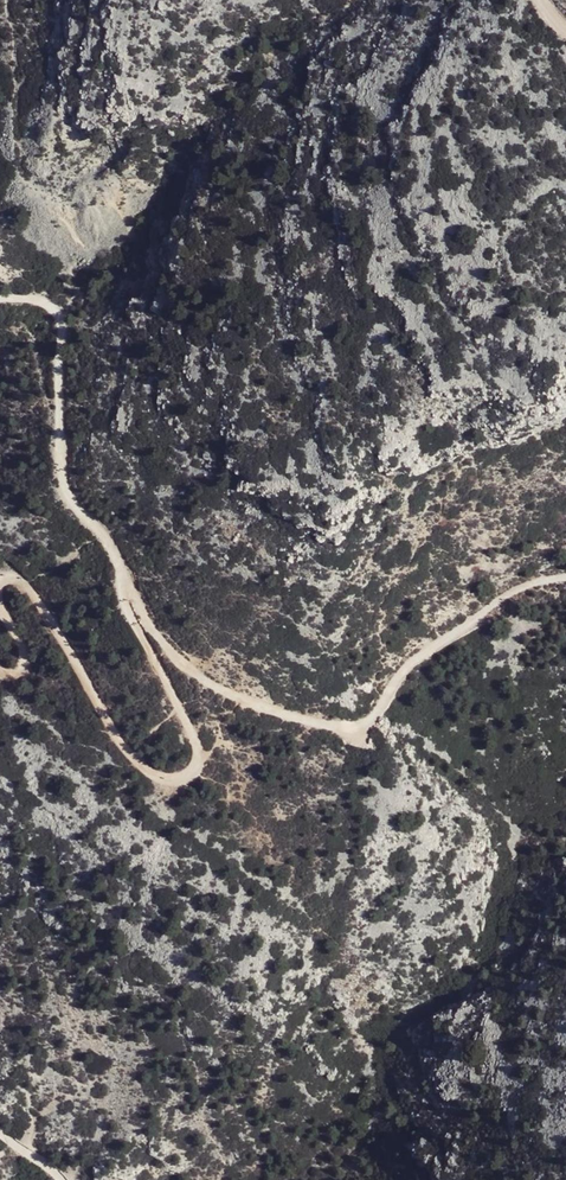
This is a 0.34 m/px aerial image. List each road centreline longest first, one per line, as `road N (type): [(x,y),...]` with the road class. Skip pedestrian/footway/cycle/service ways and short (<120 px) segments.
road 1 (track): [(122,575),(160,638),(202,678),(283,713),(342,725),(372,716),(415,660),(509,593),(565,577)]
road 2 (track): [(122,575),(123,604),(199,748),(195,775),(173,781),(150,774),(110,729),(25,583),(0,580)]
road 3 (track): [(0,299),(37,299),(62,322),(67,496),(122,575)]

